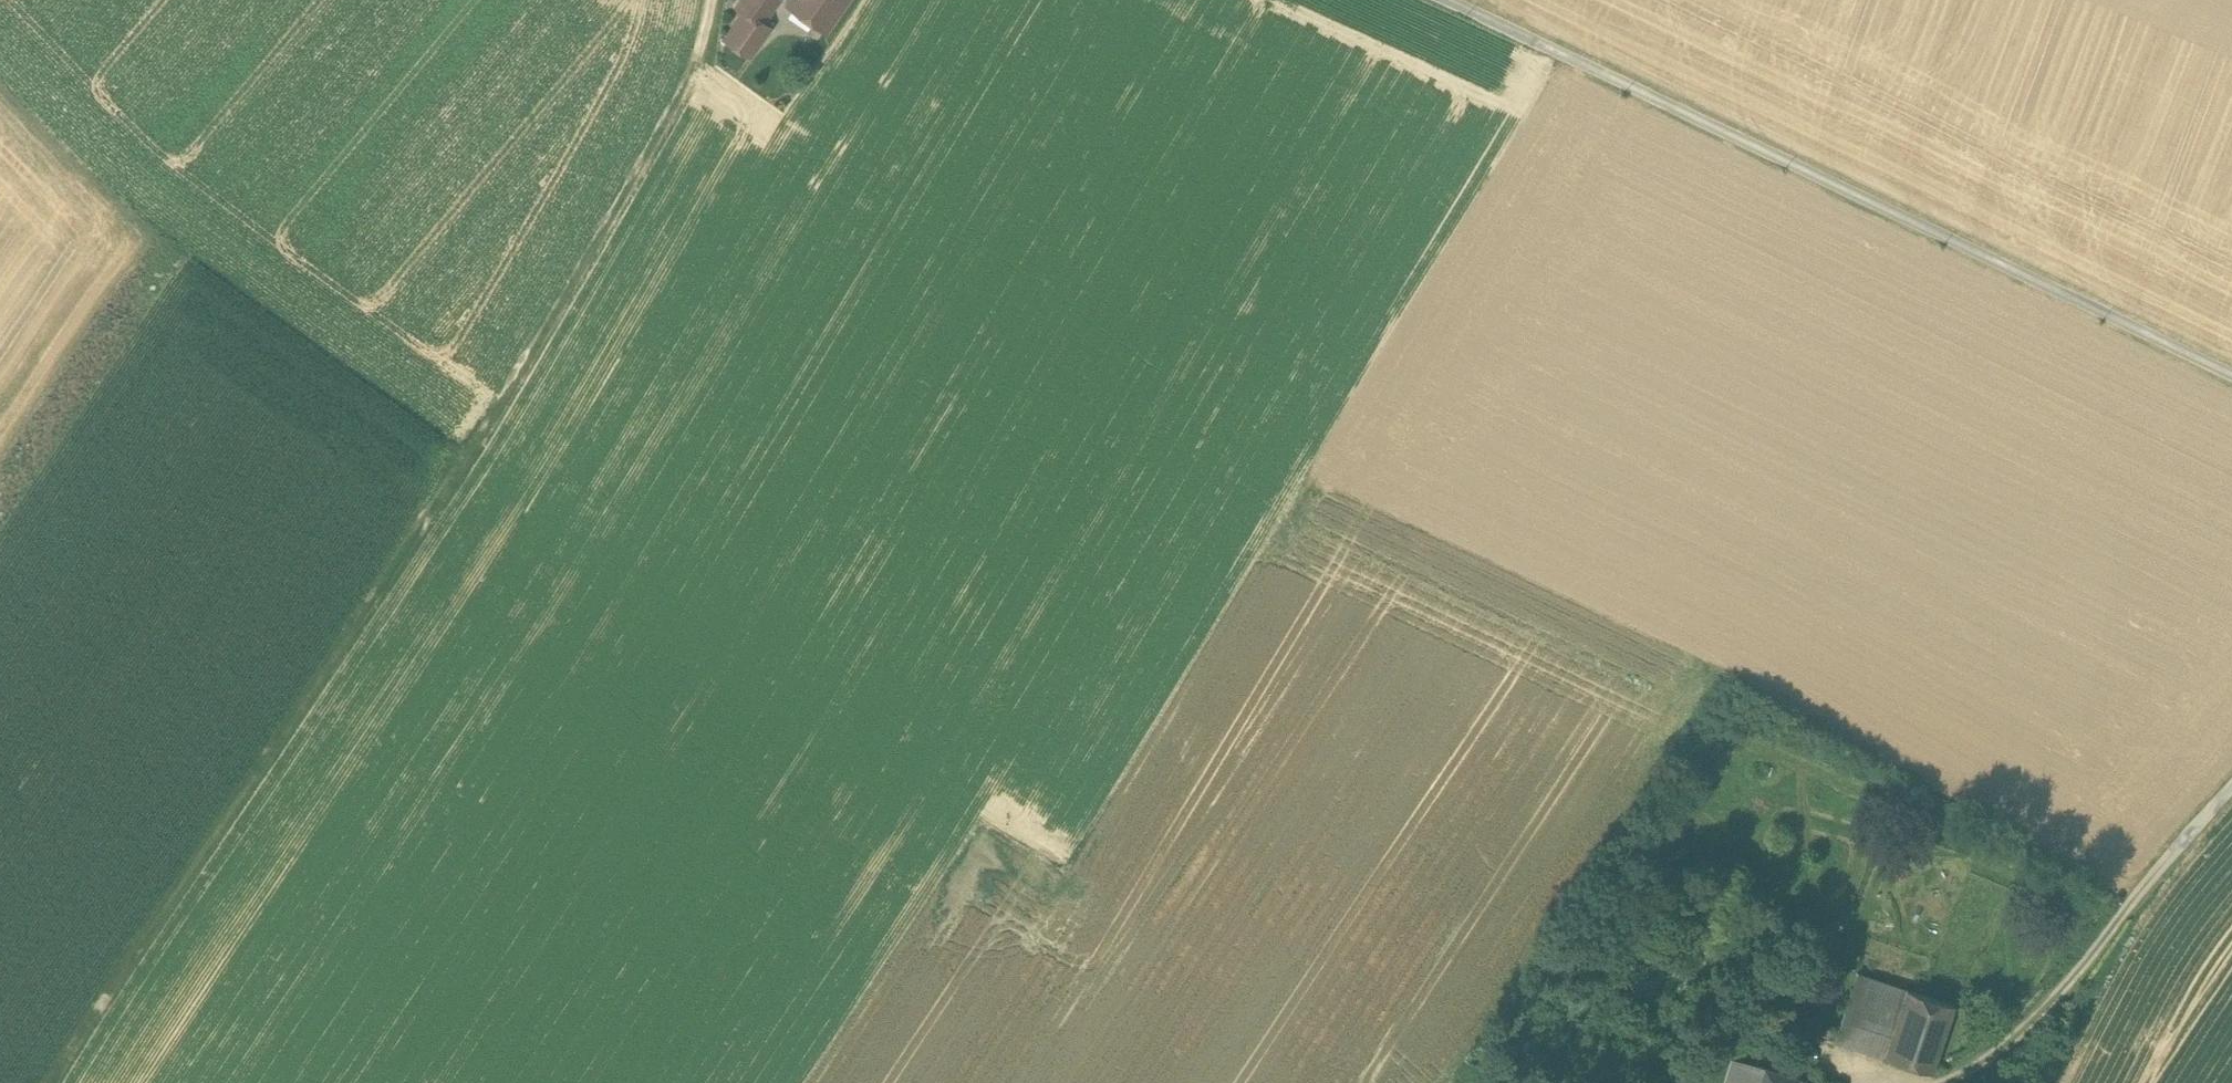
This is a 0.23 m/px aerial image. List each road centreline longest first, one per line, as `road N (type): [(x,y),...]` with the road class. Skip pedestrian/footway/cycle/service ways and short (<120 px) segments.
road 1 (track): [(63,1082),(477,441),(706,61),(714,0)]
road 2 (unclassified): [(2231,374),(1439,0)]

